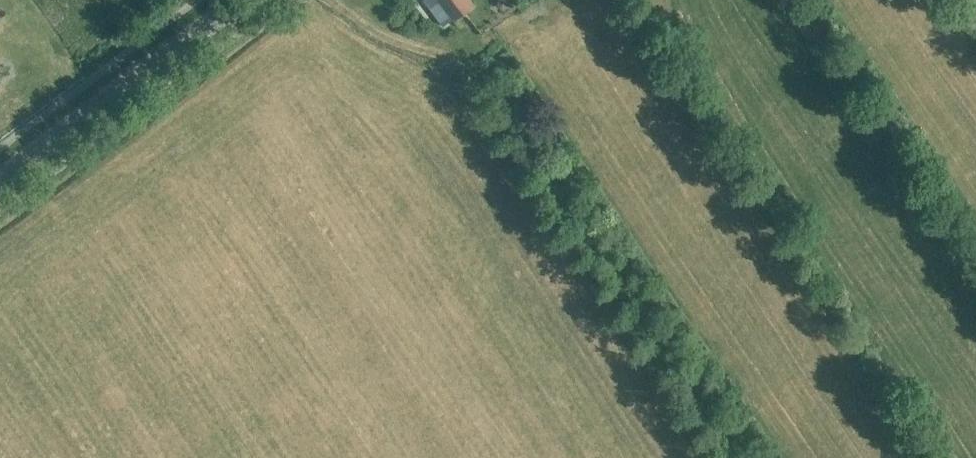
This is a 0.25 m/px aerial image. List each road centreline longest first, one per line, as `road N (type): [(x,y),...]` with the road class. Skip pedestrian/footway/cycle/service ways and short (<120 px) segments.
road 1 (tertiary): [(0,180),(240,0)]

